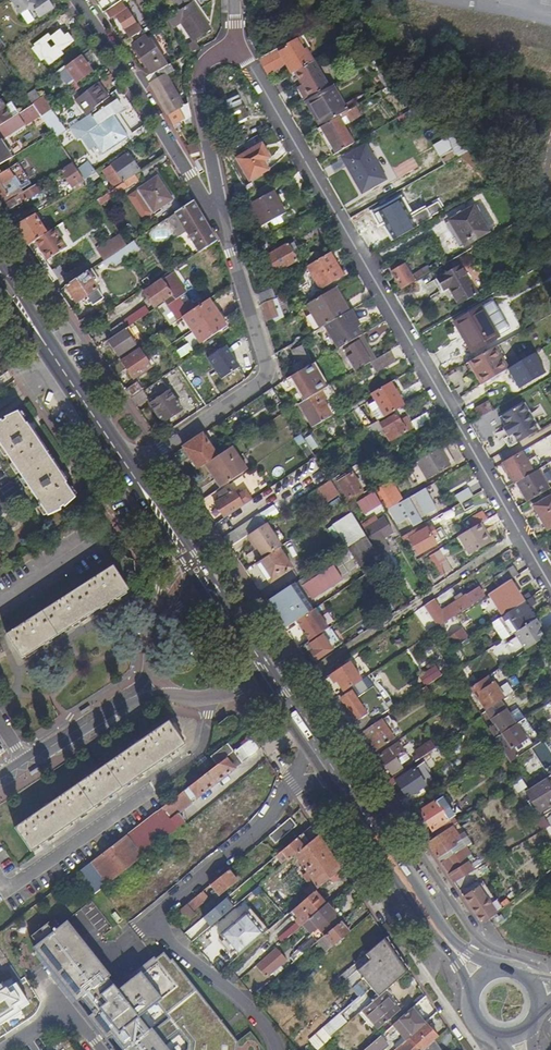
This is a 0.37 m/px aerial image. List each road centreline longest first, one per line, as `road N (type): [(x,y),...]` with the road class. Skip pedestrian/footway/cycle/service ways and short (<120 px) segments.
road 1 (residential): [(550,590),(235,47)]
road 2 (residential): [(279,1049),(263,1023),(154,919),(269,818),(323,756)]
road 3 (residential): [(224,232),(263,383),(128,471)]
road 4 (residential): [(224,232),(77,0)]
road 5 (primary): [(483,978),(434,922),(323,756)]
road 6 (primary): [(128,471),(0,277)]
road 7 (residential): [(235,47),(201,65),(196,82),(224,232)]
road 8 (tertiary): [(24,764),(154,684)]
road 9 (primary): [(206,588),(128,471)]
road 10 (residential): [(4,1049),(67,1009),(102,1049)]
road 11 (tertiary): [(154,684),(184,701),(207,702),(263,673)]

